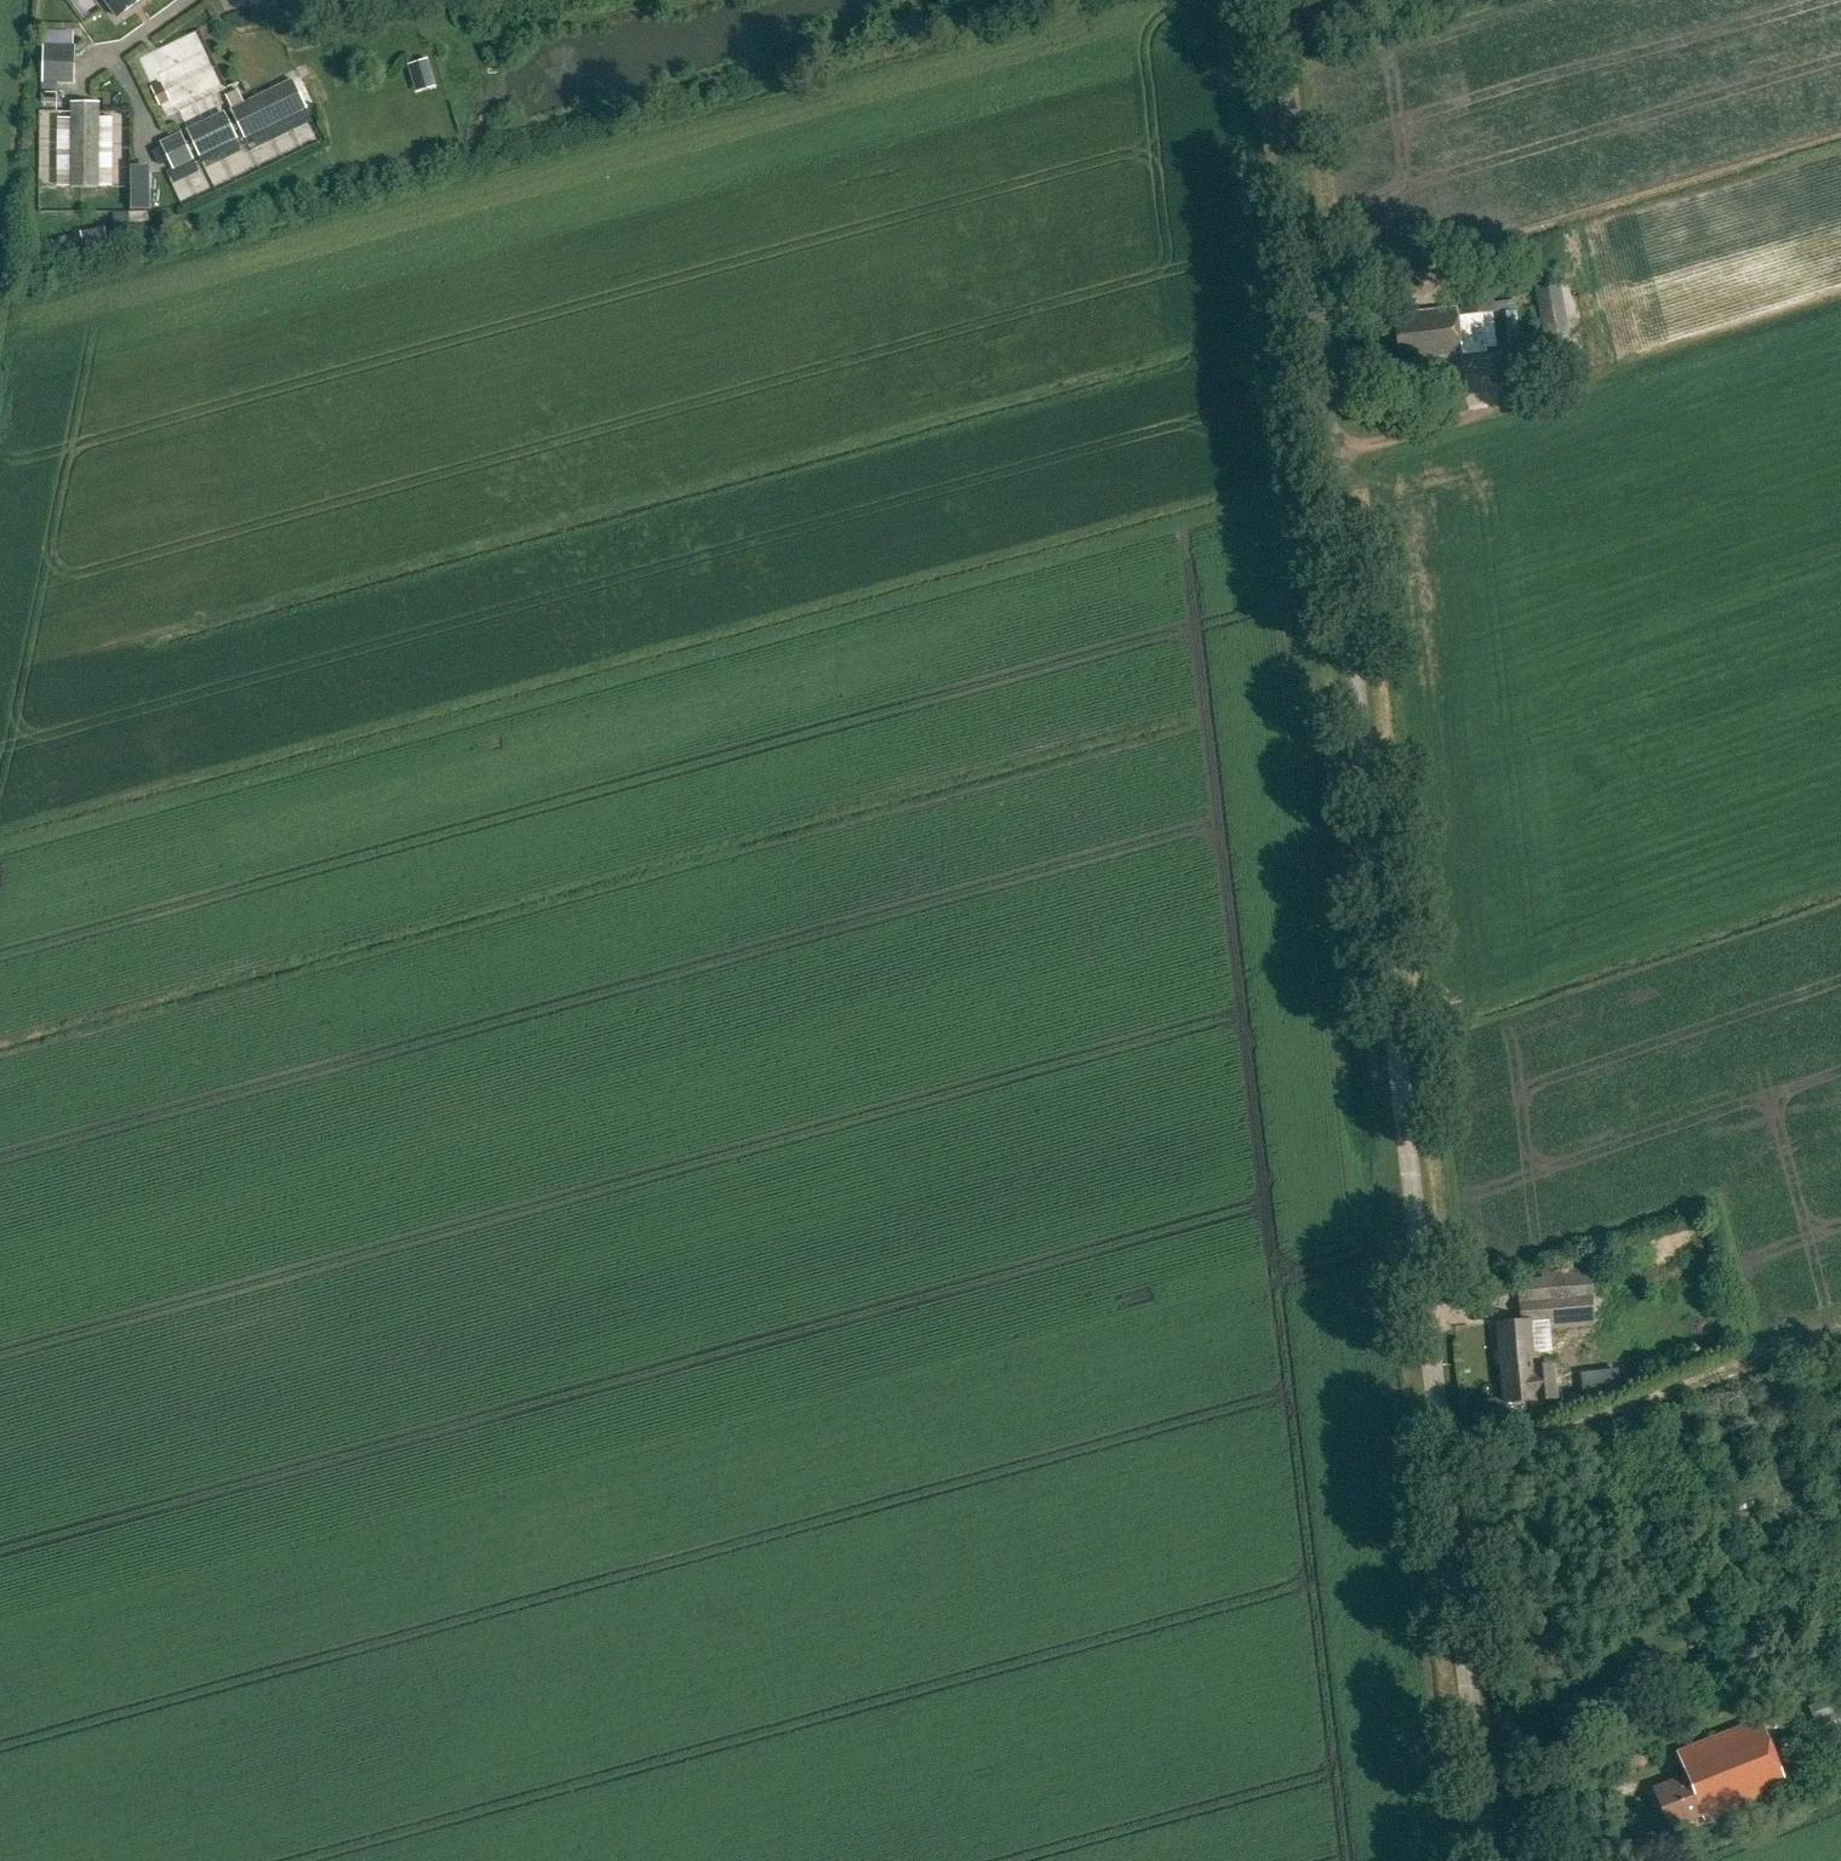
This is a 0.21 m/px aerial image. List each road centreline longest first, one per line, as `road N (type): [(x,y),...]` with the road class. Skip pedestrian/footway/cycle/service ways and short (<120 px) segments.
road 1 (unclassified): [(1490,1860),(1271,0)]

